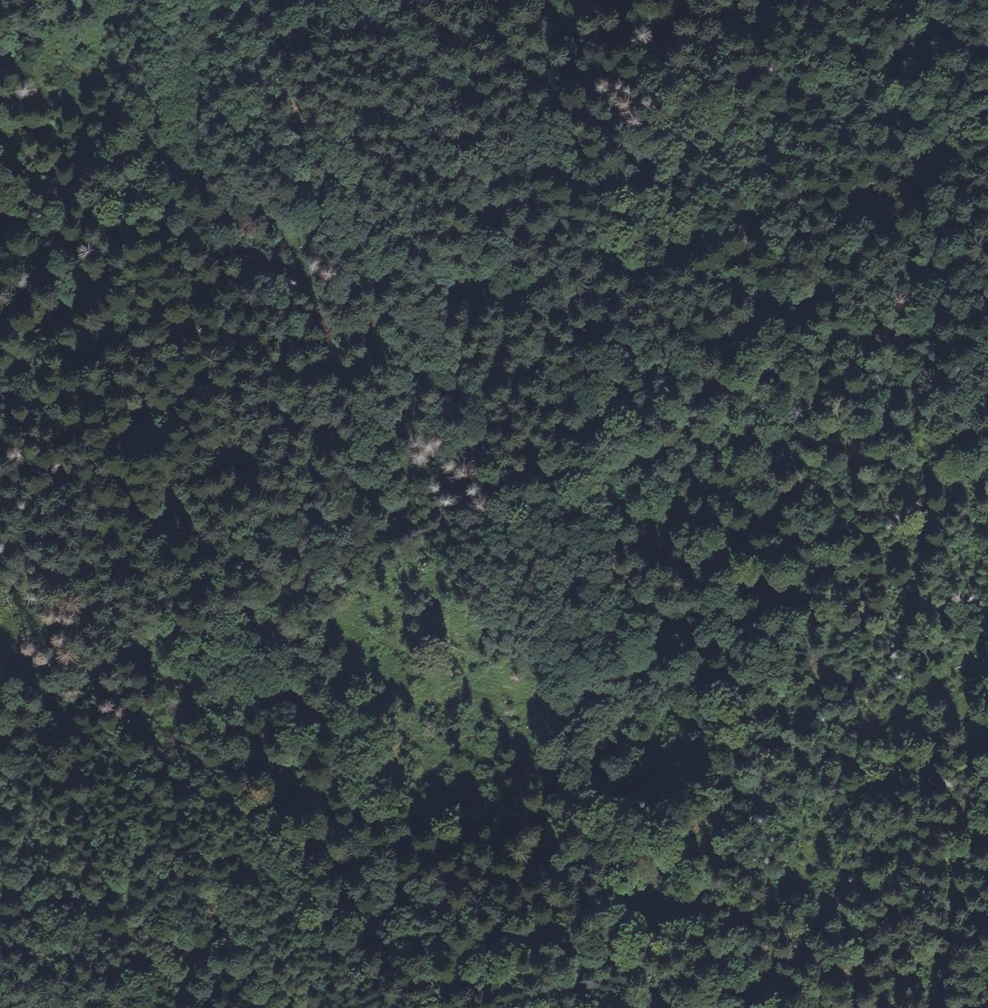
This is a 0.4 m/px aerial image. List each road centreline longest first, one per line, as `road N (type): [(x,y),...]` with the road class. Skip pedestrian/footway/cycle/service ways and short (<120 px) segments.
road 1 (track): [(987,623),(937,673),(868,700),(844,744),(827,827),(806,856),(730,922),(515,1007)]
road 2 (track): [(114,0),(128,65),(72,213),(0,202)]

